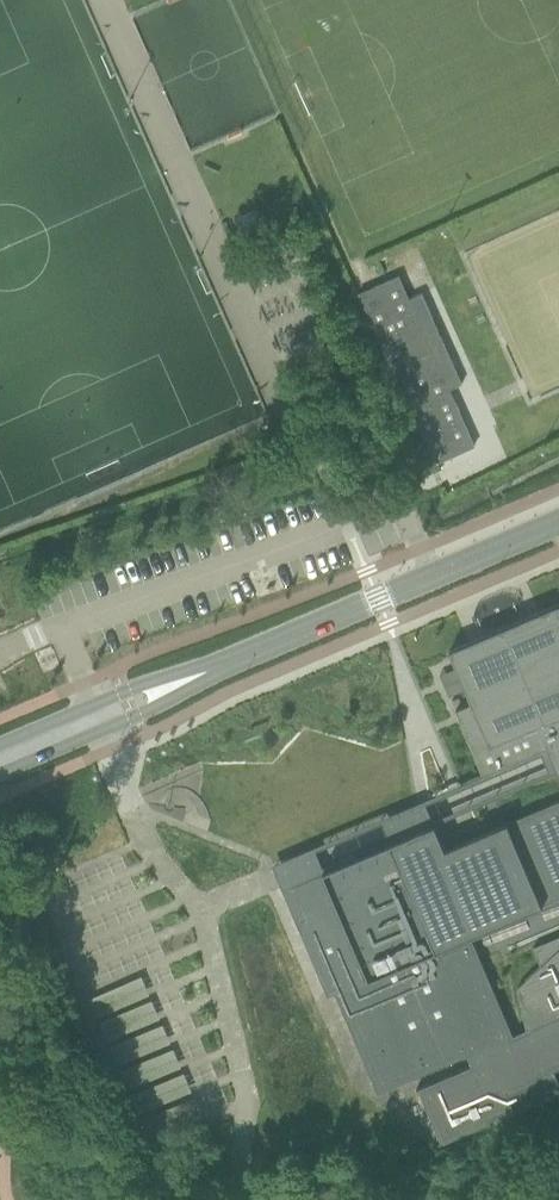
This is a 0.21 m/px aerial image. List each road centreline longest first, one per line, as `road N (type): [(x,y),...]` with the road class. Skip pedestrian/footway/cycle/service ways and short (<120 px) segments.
road 1 (tertiary): [(182,684),(378,597)]
road 2 (tertiary): [(0,773),(147,711),(182,684)]
road 3 (tertiary): [(558,521),(378,597)]
road 4 (tertiary): [(182,684),(137,686),(0,745)]

